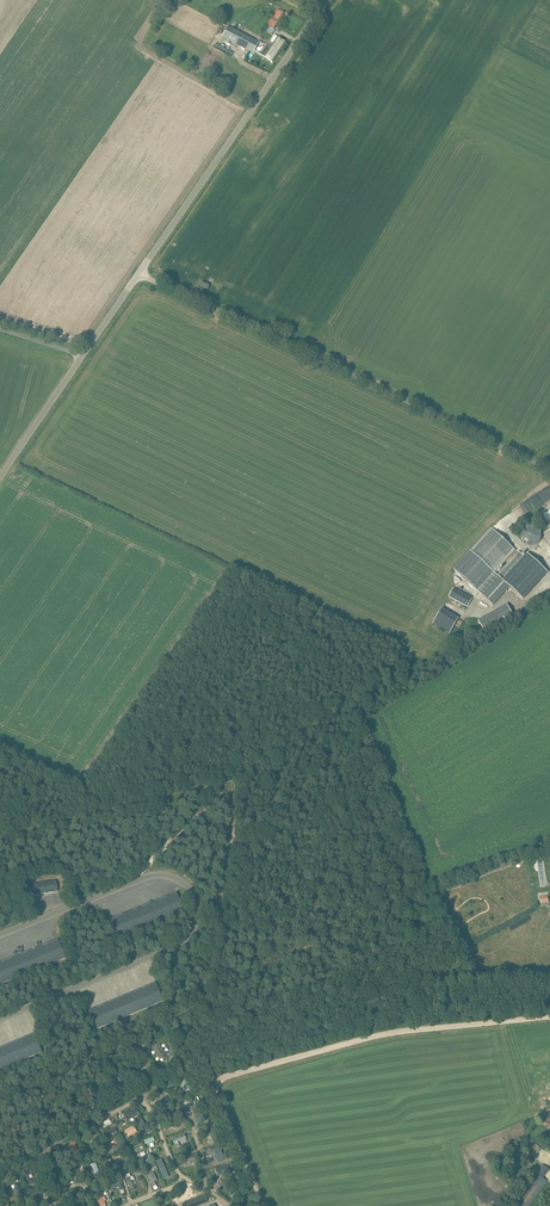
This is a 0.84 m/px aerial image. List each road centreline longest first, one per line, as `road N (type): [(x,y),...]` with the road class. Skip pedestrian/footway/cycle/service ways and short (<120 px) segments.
road 1 (unclassified): [(549,470),(141,274)]
road 2 (track): [(495,1023),(374,1036),(222,1079),(217,1098),(258,1205)]
road 3 (unclassified): [(141,274),(326,0)]
road 4 (unclassified): [(0,475),(83,356)]

